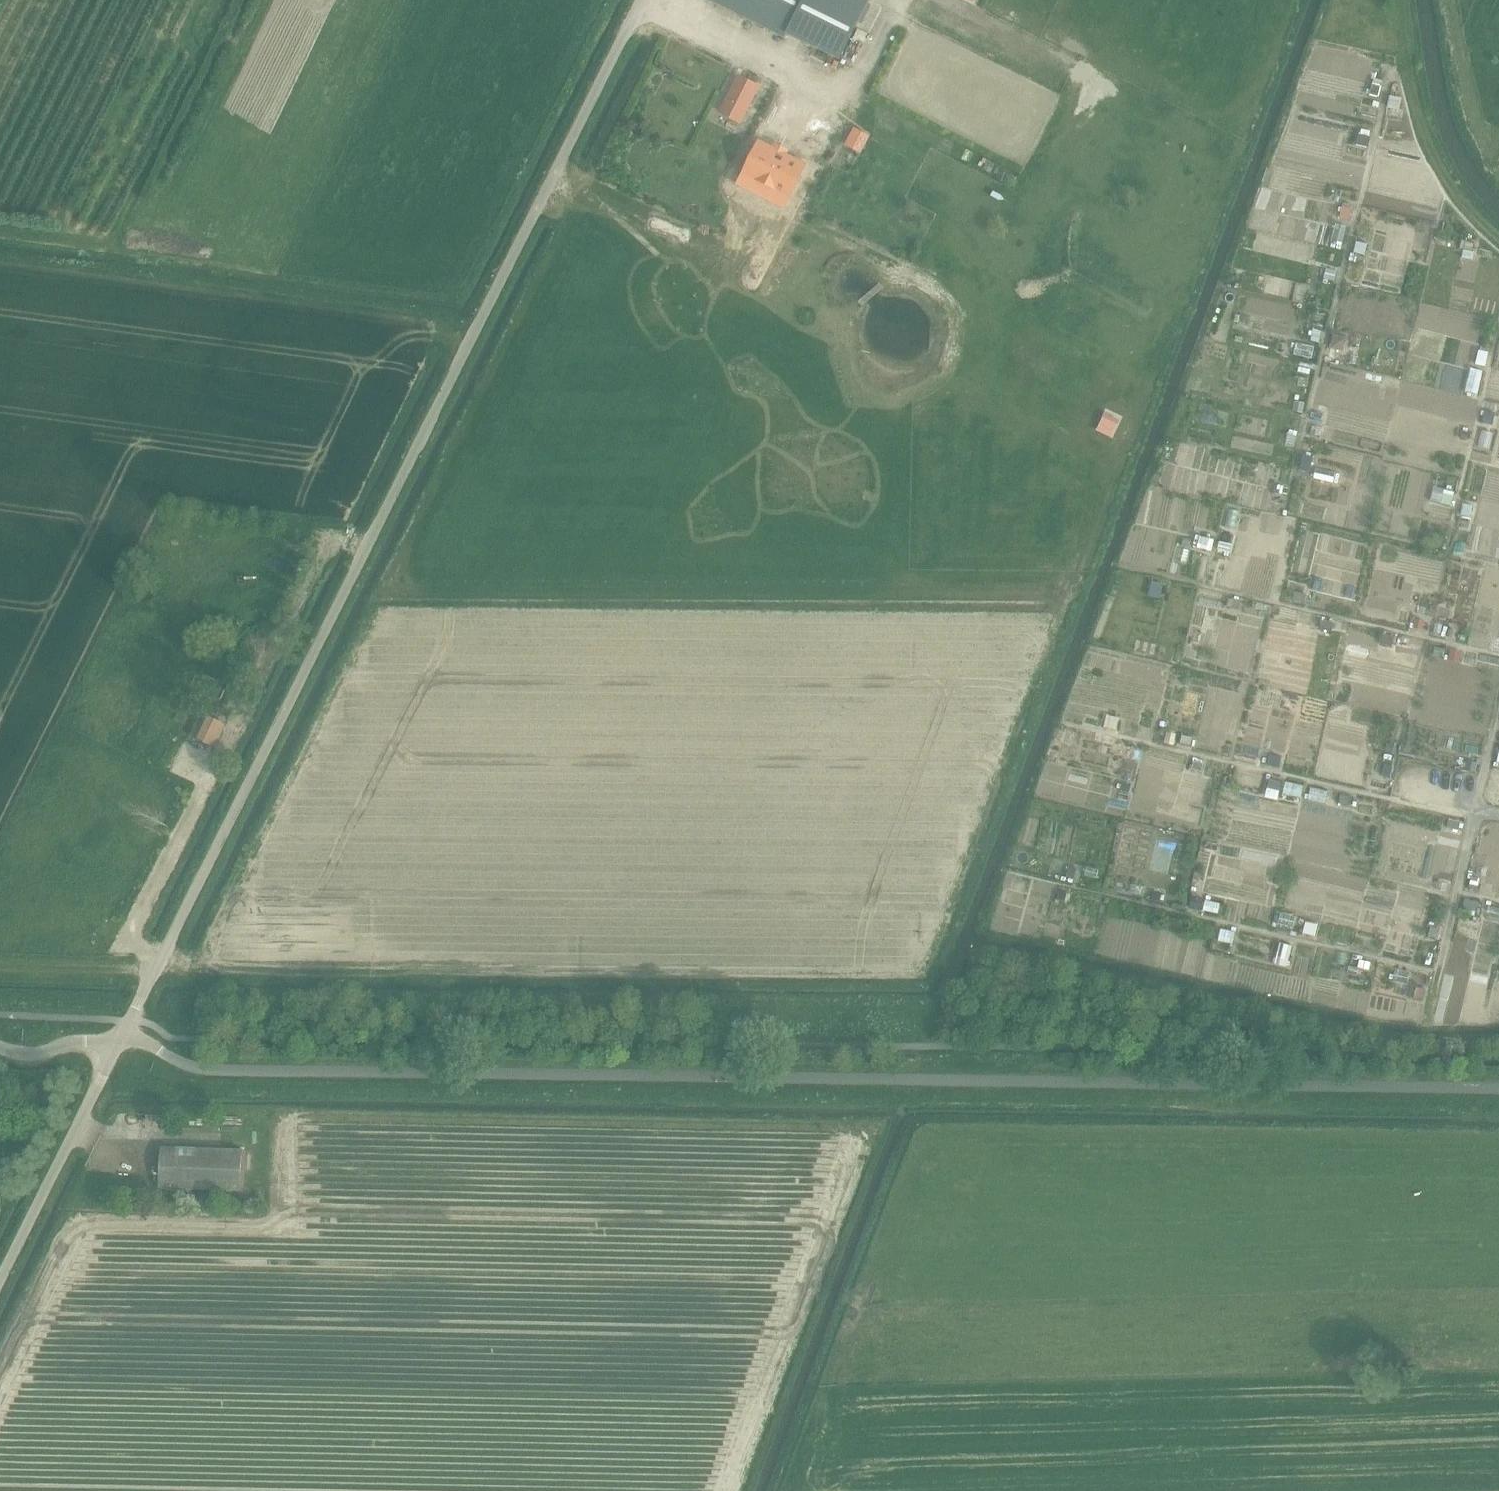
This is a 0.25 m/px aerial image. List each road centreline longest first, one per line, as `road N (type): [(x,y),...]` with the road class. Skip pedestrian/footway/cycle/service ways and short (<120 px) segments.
road 1 (unclassified): [(0,1278),(645,0)]
road 2 (track): [(1498,235),(1427,153),(1407,0)]

